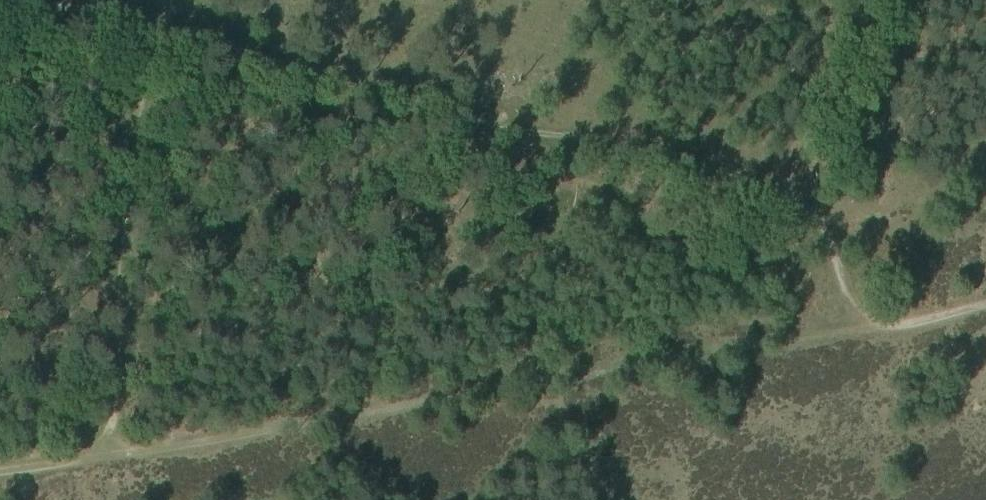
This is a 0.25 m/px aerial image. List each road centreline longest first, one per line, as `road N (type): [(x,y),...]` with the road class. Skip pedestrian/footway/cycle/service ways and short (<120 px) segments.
road 1 (track): [(56,0),(452,110),(784,184),(814,204),(859,328)]
road 2 (track): [(985,307),(98,456)]
road 3 (track): [(98,456),(117,409),(137,131),(164,0)]

